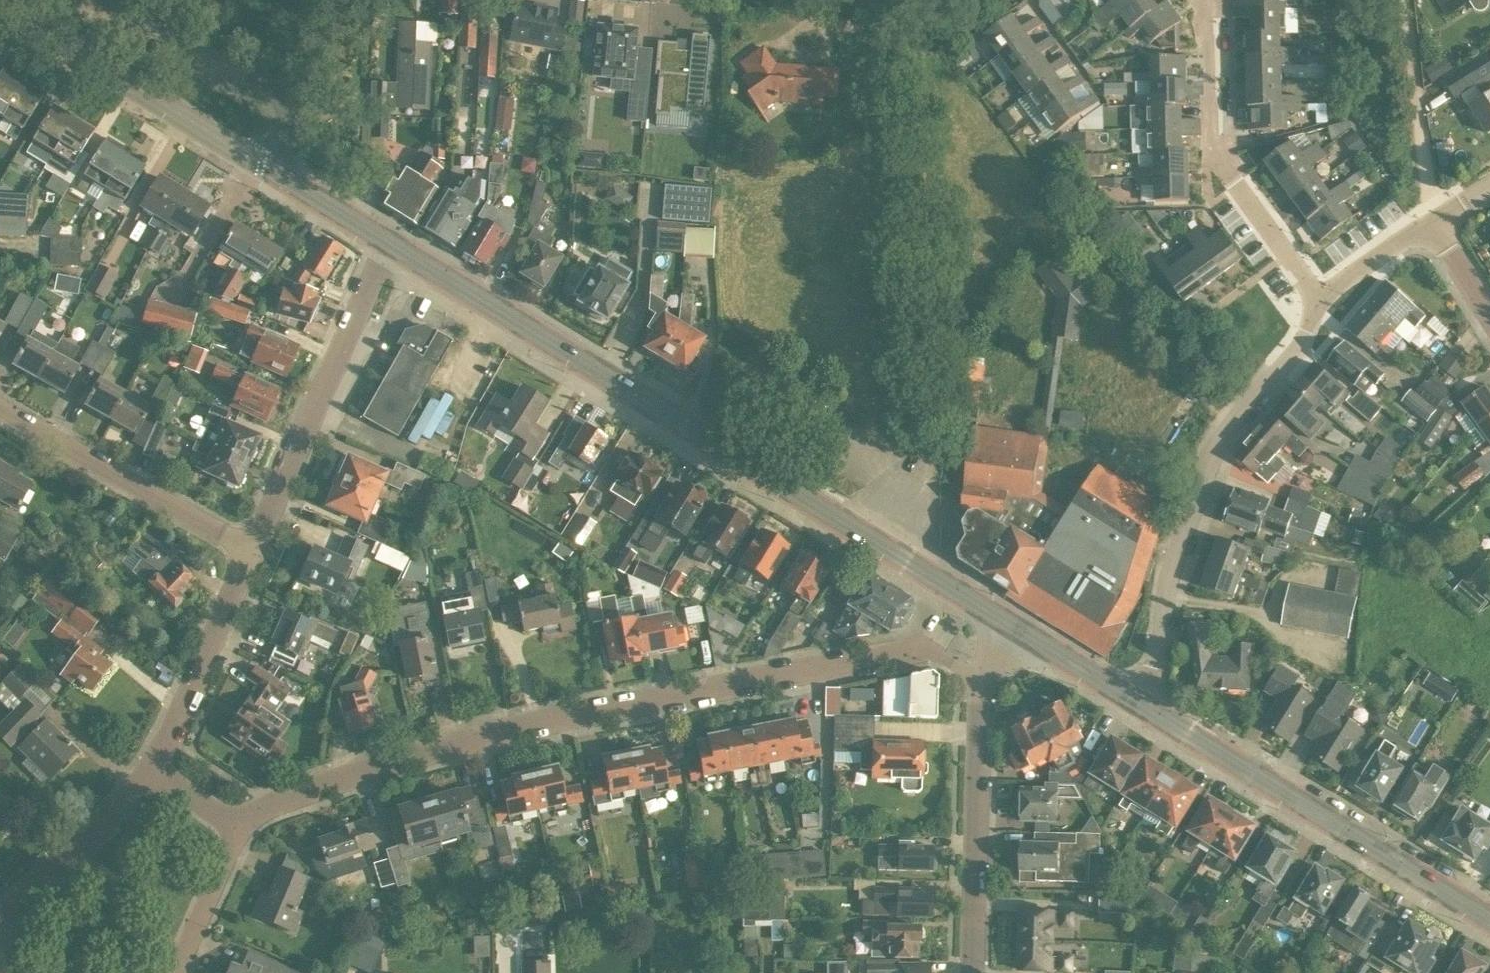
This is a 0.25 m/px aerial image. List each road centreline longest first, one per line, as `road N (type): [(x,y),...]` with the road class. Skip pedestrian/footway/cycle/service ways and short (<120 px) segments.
road 1 (residential): [(240,825),(287,797),(419,756),(928,645),(993,672)]
road 2 (secondary): [(1020,628),(386,241)]
road 3 (residential): [(1136,699),(1154,671),(1167,579),(1219,442),(1305,342),(1321,299)]
road 4 (secondary): [(1489,918),(1136,699)]
road 5 (residential): [(1321,299),(1212,154),(1201,0)]
road 6 (residential): [(255,546),(386,241)]
road 7 (secondary): [(265,167),(0,5)]
road 8 (residential): [(975,972),(993,672)]
road 9 (residential): [(0,408),(255,546)]
road 10 (residential): [(265,167),(290,119),(274,89),(130,11)]
road 11 (residential): [(157,772),(255,546)]
road 12 (residential): [(0,926),(157,772)]
road 13 (residential): [(177,972),(240,825)]
road 14 (secondary): [(386,241),(265,167)]
road 15 (secondary): [(1136,699),(1020,628)]
road 16 (residential): [(1321,299),(1432,223)]

